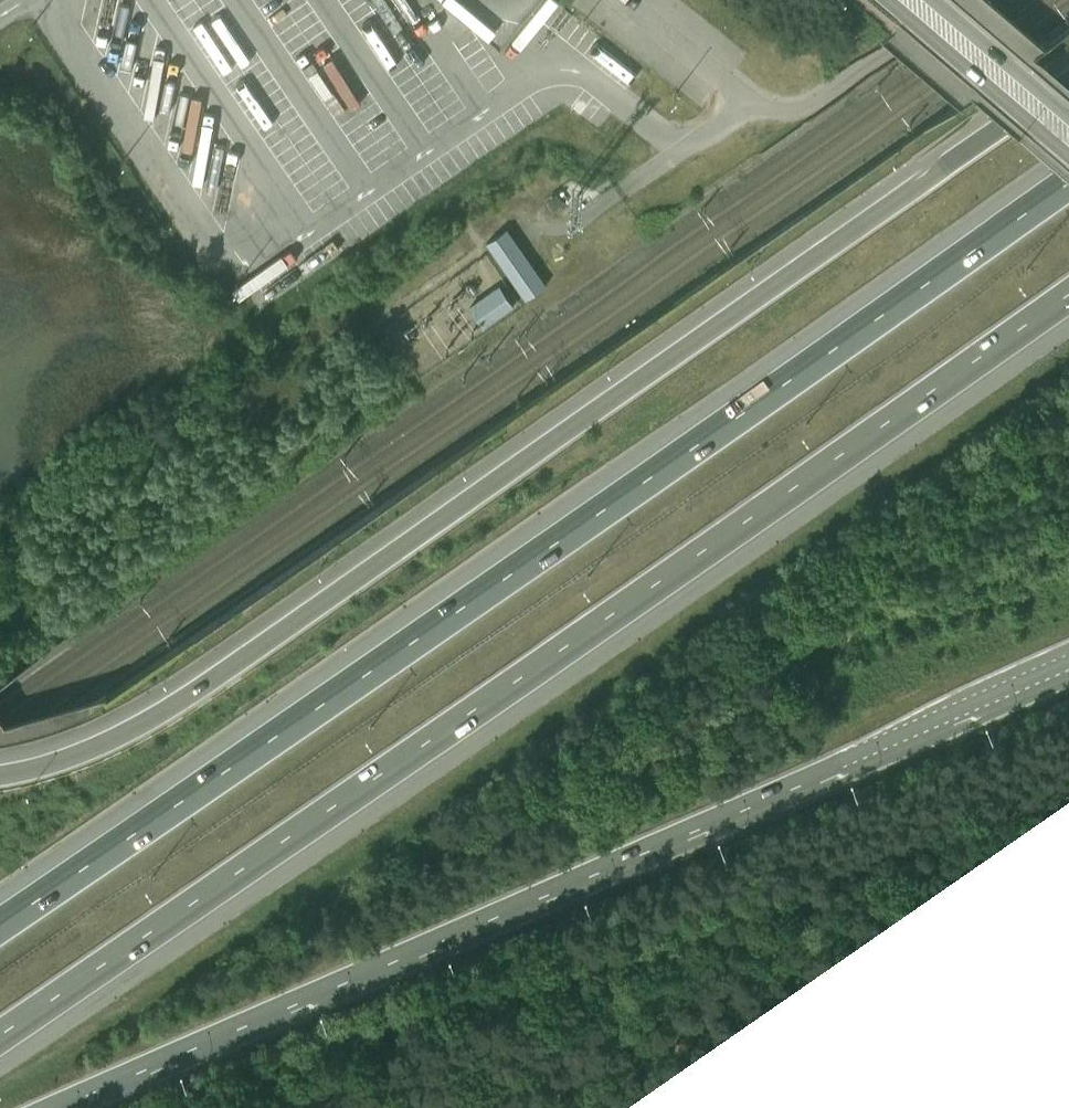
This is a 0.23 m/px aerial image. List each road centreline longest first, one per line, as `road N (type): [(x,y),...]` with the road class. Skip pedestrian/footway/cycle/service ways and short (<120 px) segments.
road 1 (motorway): [(1068,180),(739,422),(0,926)]
road 2 (motorway): [(0,1039),(804,496),(1068,302)]
road 3 (motorway): [(1068,82),(184,692),(68,749),(0,764)]
road 4 (motorway): [(66,1107),(1068,670)]
road 5 (secondary): [(886,0),(1068,155)]
road 6 (secondary): [(1068,117),(933,0)]

